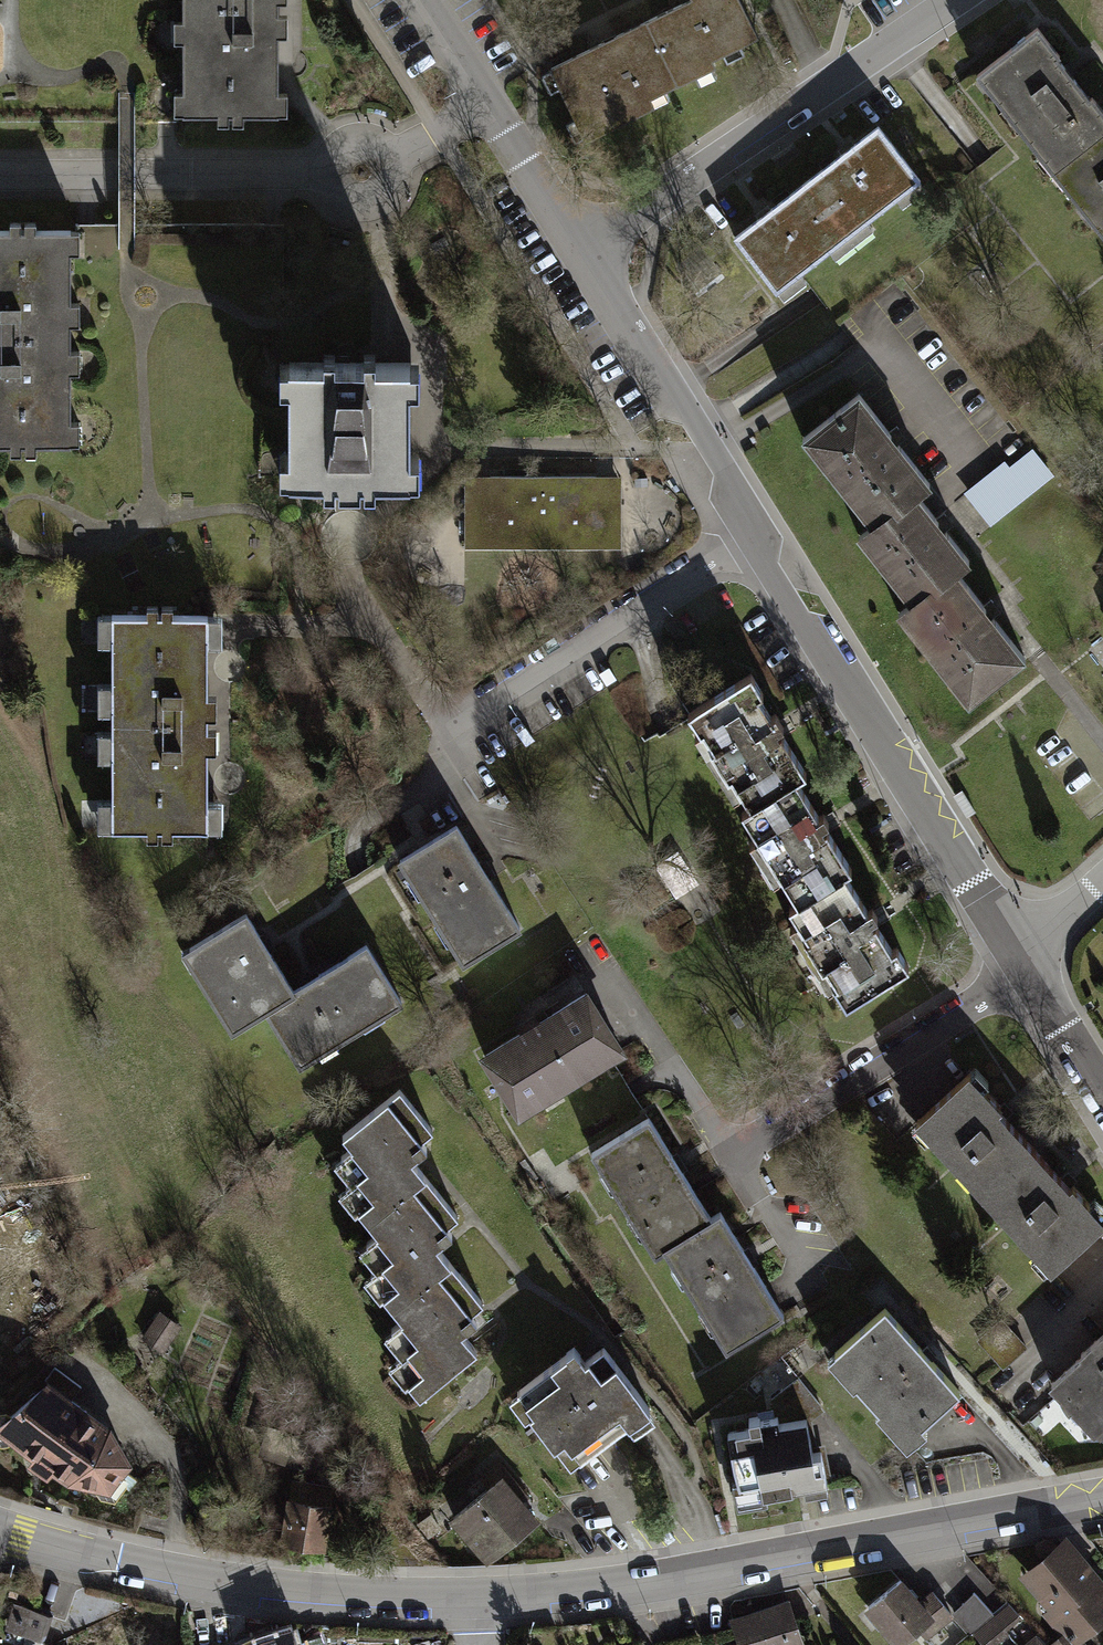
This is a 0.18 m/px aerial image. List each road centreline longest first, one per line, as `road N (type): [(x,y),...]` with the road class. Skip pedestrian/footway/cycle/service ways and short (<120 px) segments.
road 1 (residential): [(1102,1496),(650,1583),(476,1599)]
road 2 (residential): [(1019,952),(756,533)]
road 3 (residential): [(476,1599),(241,1586),(0,1530)]
road 4 (residential): [(955,0),(586,252)]
road 5 (residential): [(451,735),(756,533)]
road 6 (residential): [(735,1155),(1032,974)]
road 7 (residential): [(756,533),(586,252)]
road 8 (residential): [(586,252),(421,0)]
road 9 (residential): [(1102,1091),(1032,974)]

